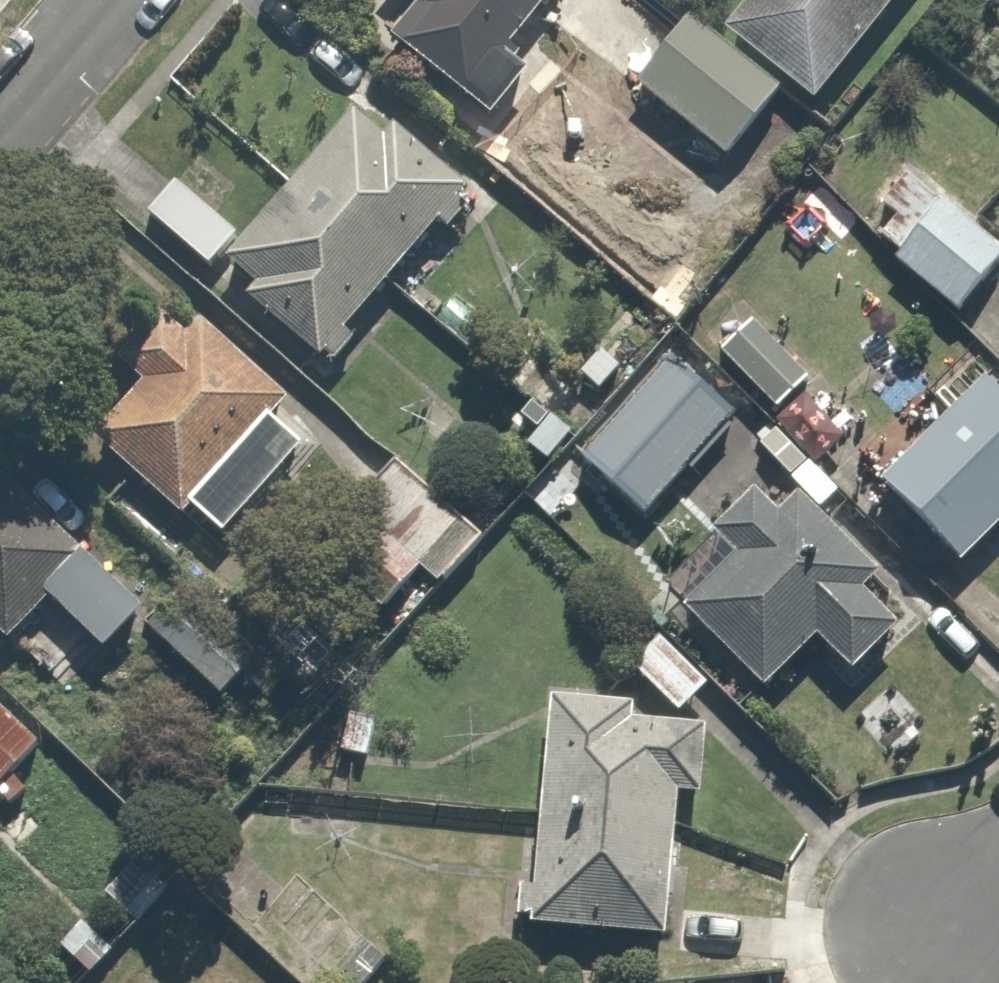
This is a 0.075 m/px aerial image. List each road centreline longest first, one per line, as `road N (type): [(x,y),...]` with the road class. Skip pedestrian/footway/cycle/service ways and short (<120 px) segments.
road 1 (residential): [(0,110),(94,0)]

